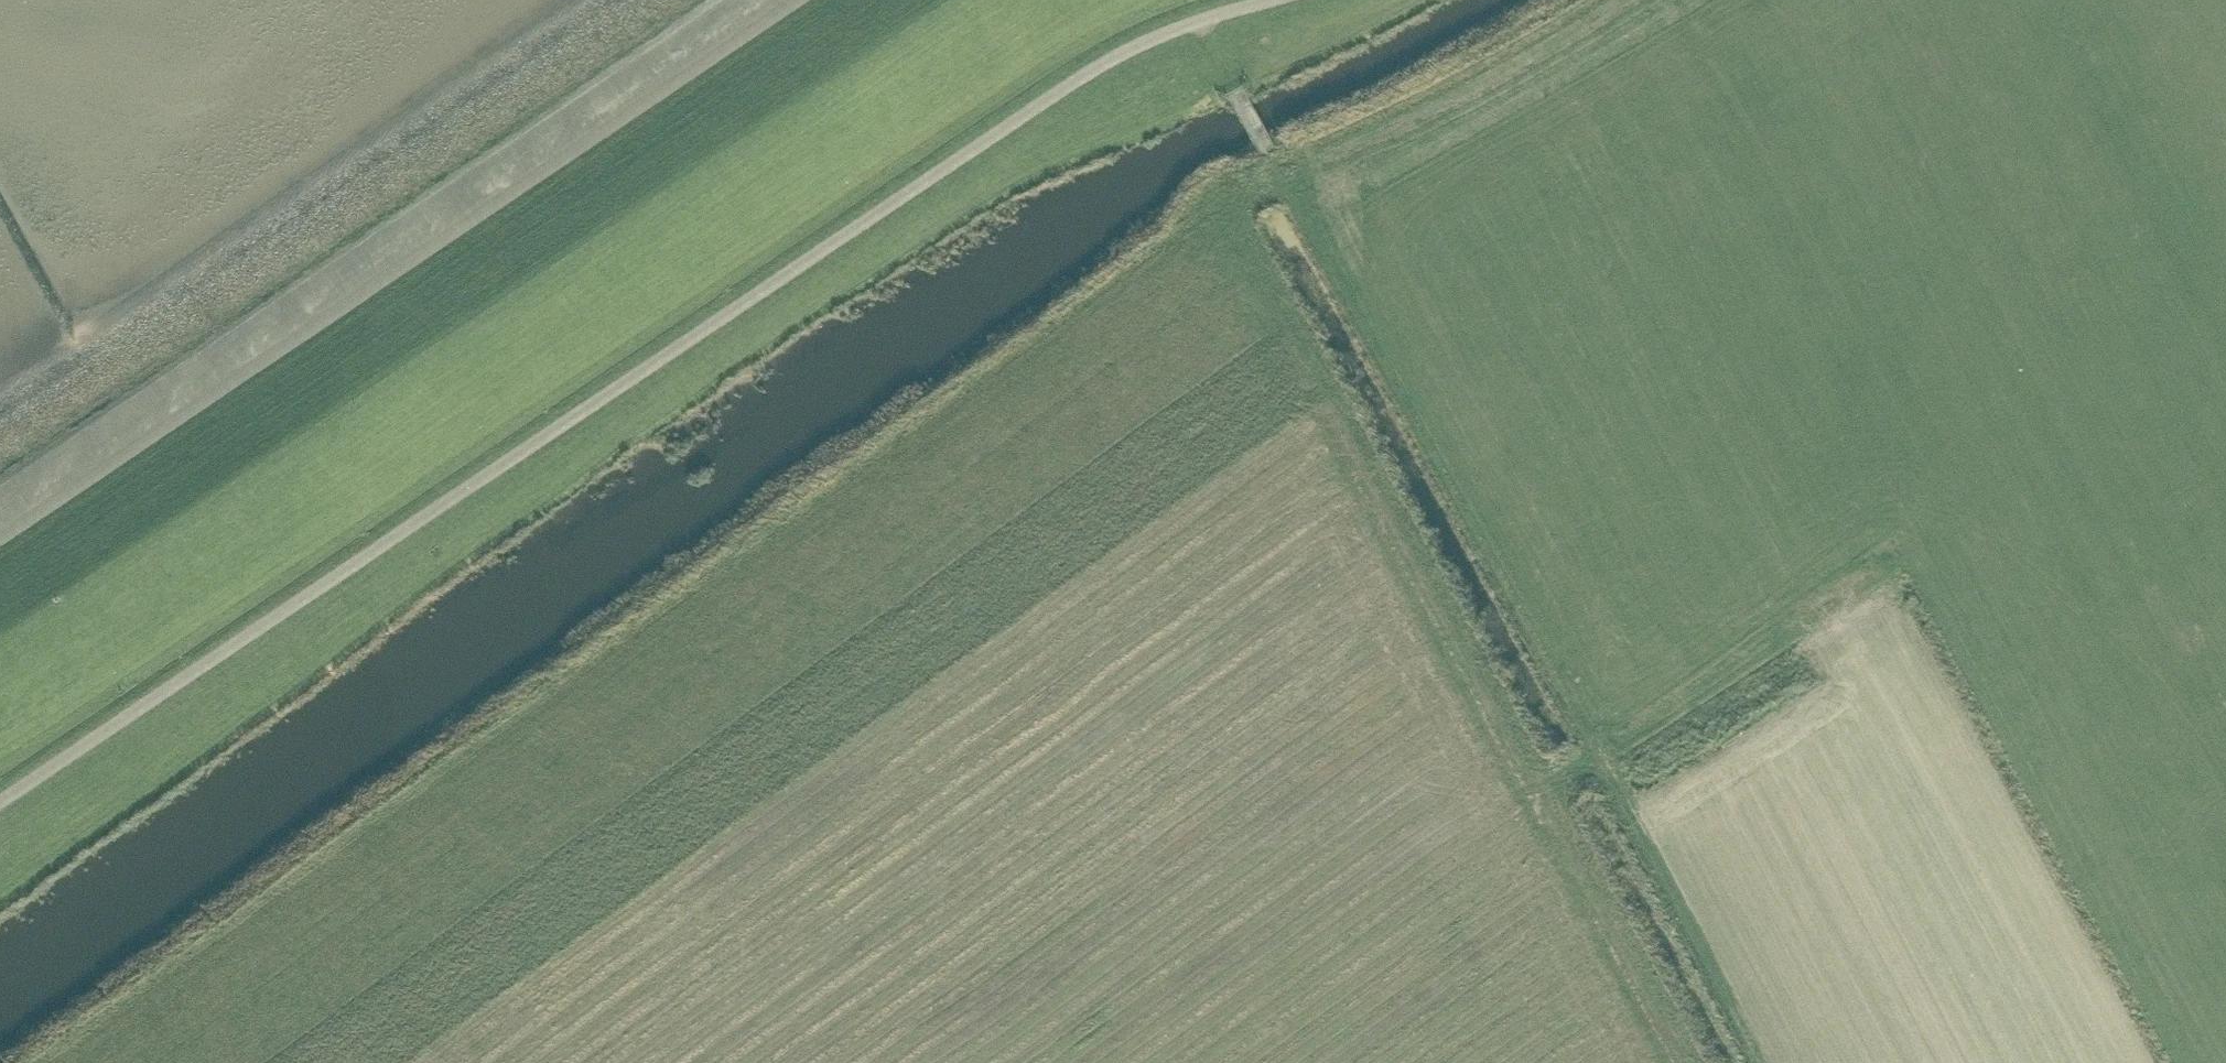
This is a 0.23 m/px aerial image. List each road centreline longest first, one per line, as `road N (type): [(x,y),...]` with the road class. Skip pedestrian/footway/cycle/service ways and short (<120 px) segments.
road 1 (unclassified): [(0,802),(1072,81),(1134,44),(1267,0)]

